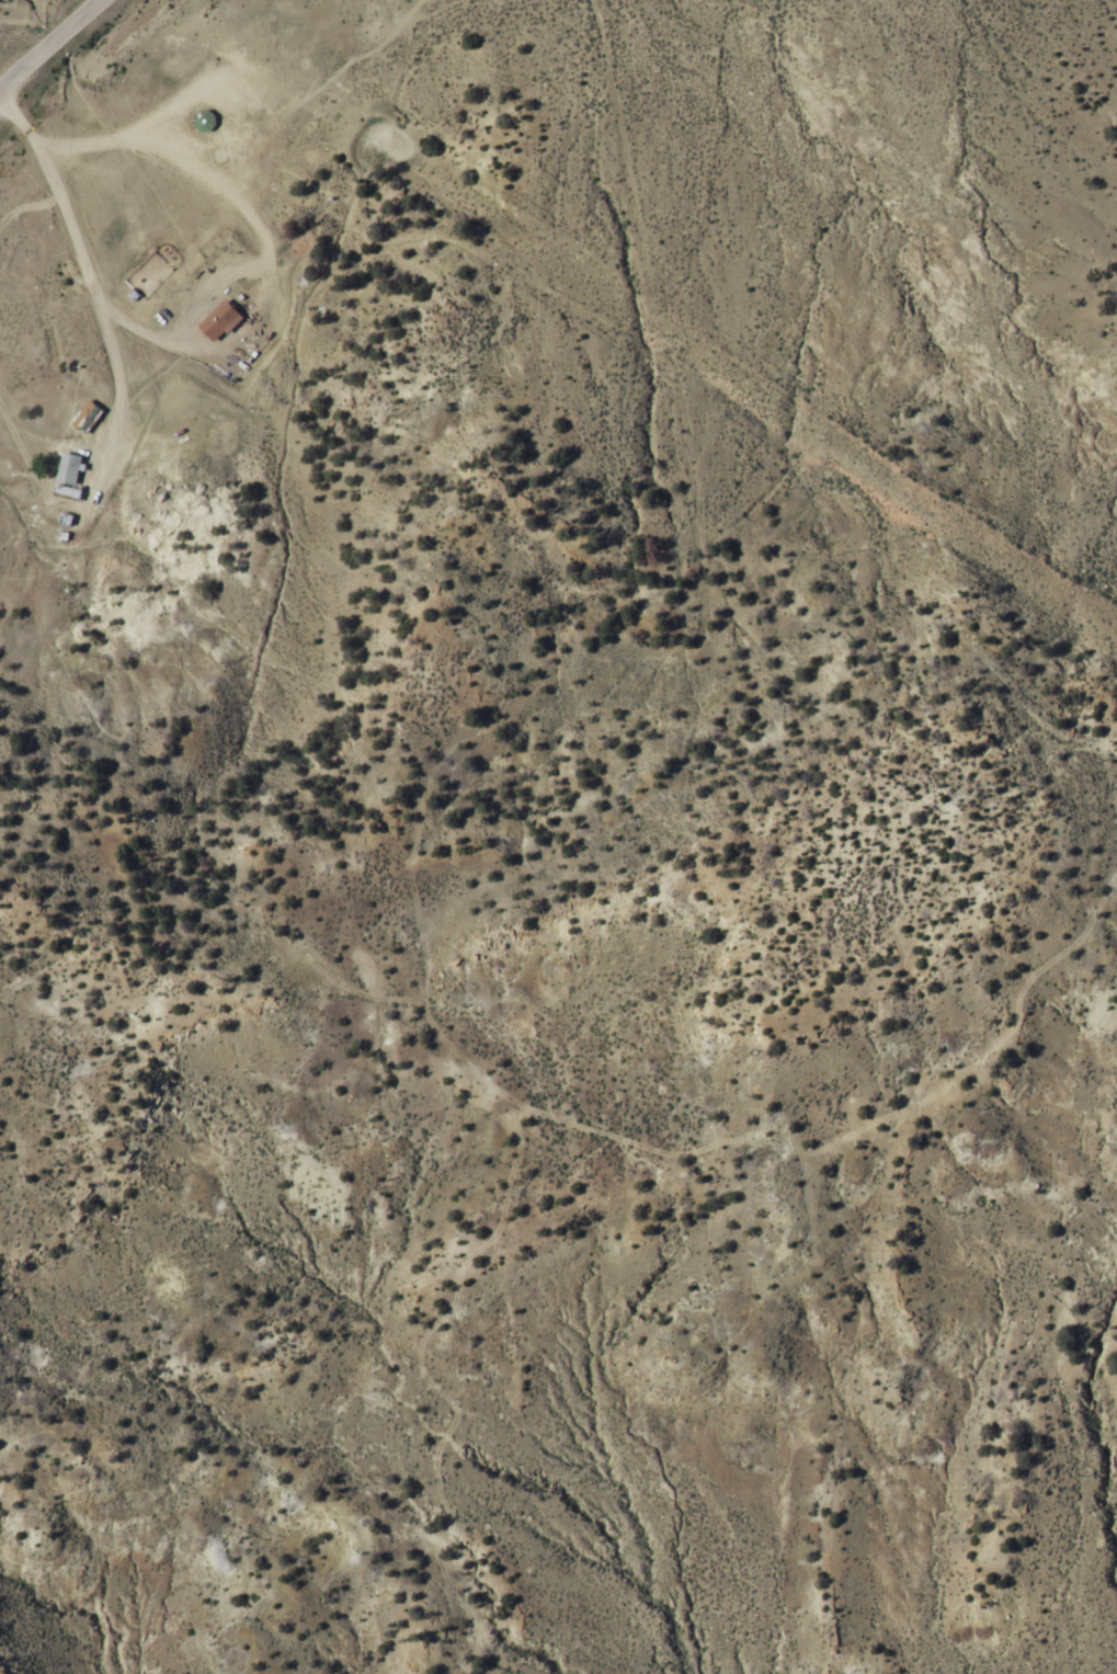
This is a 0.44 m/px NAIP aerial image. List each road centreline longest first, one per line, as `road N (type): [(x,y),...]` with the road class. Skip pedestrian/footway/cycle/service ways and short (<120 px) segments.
road 1 (tertiary): [(1,92),(105,0)]

